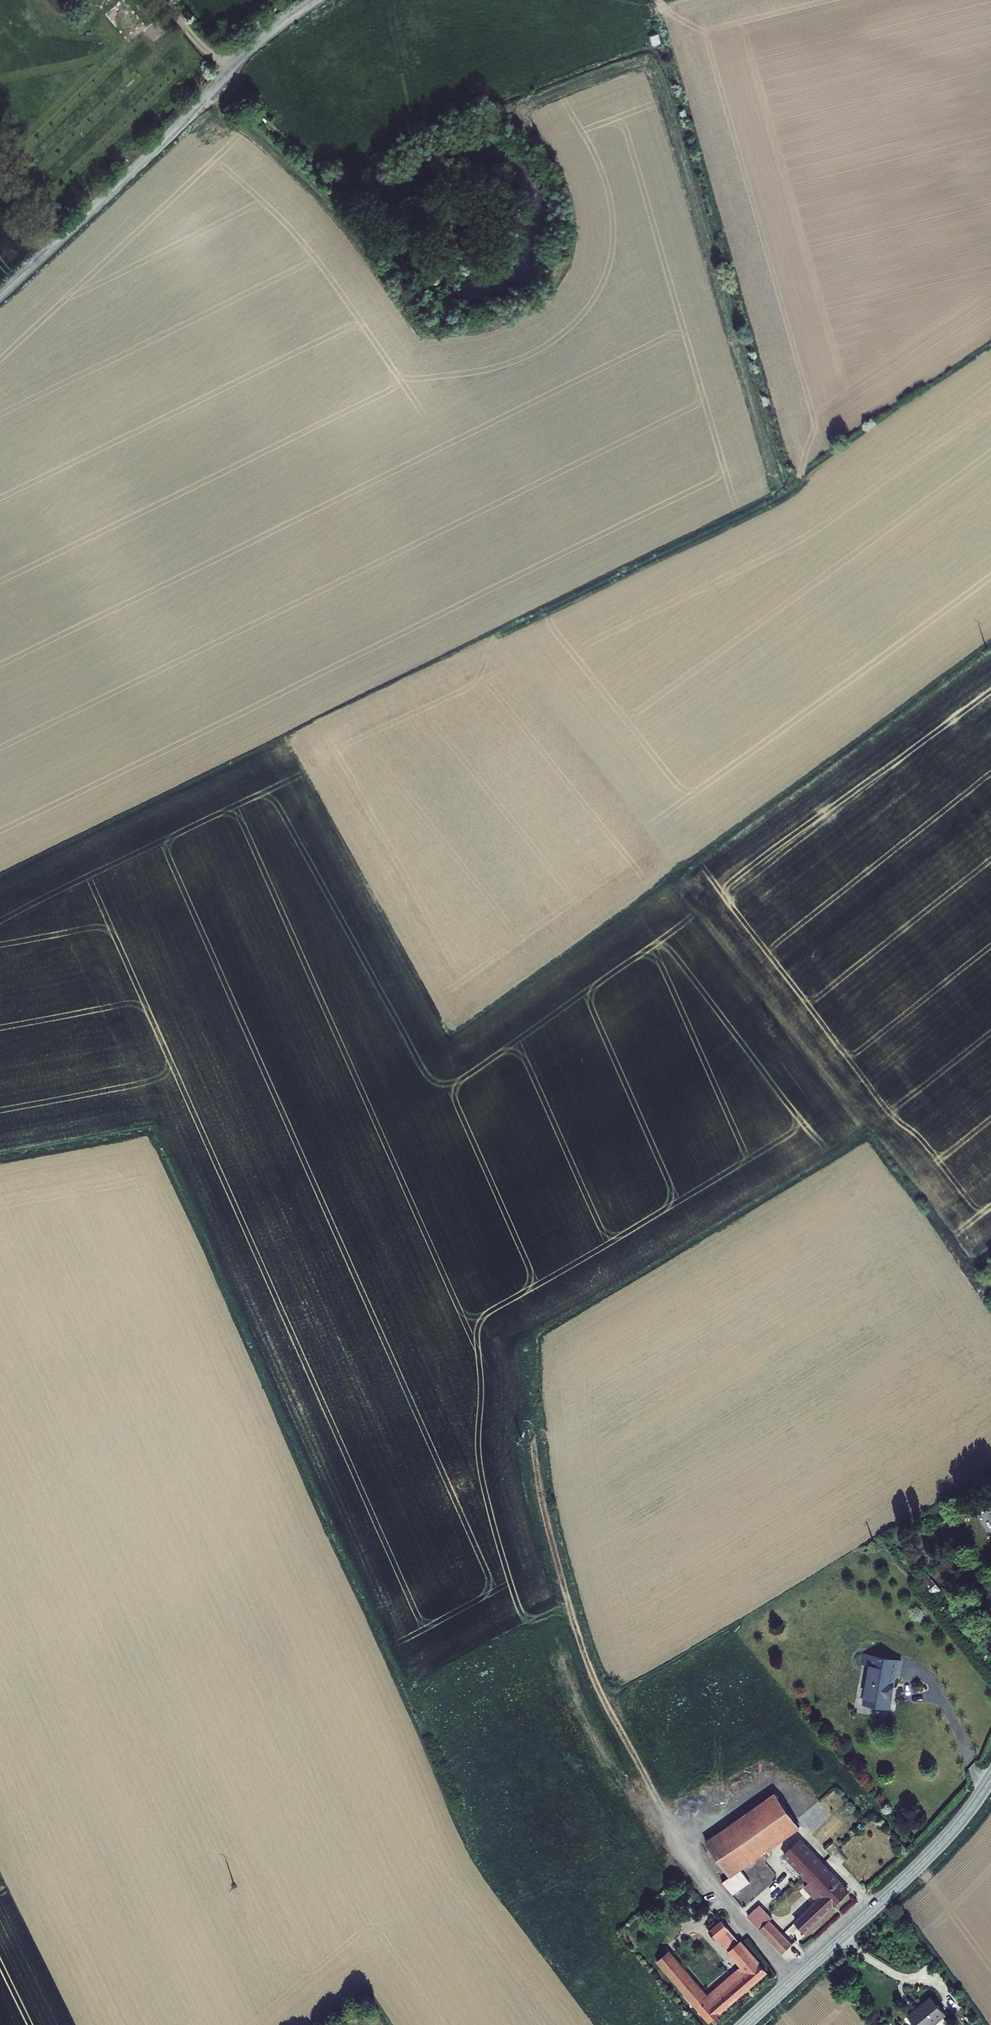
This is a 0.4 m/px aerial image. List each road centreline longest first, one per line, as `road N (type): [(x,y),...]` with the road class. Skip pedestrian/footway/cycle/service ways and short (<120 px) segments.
road 1 (track): [(683,1848),(571,1625),(527,1433)]
road 2 (tertiary): [(0,297),(264,39),(315,0)]
road 3 (tertiary): [(990,1778),(941,1843),(744,2024)]

